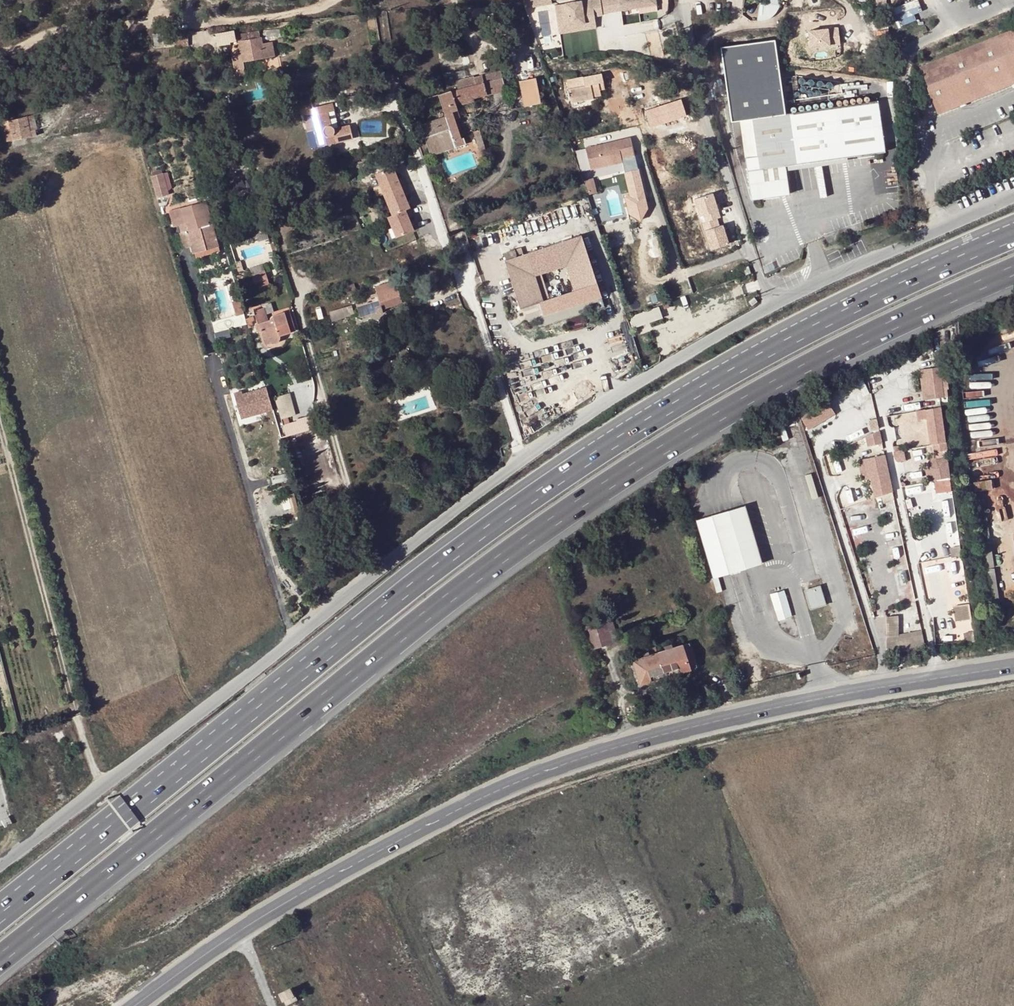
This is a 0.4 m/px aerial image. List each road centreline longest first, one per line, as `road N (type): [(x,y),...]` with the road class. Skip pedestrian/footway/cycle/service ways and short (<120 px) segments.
road 1 (motorway): [(0,960),(564,515),(777,384),(1013,272)]
road 2 (motorway): [(1013,233),(757,355),(519,505),(0,915)]
road 3 (secondary): [(1013,665),(619,740),(494,789),(341,868),(134,1005)]
road 4 (tertiary): [(768,307),(523,459),(0,865)]
road 5 (track): [(0,46),(144,20),(297,14),(336,0)]
road 6 (residential): [(681,0),(709,129),(768,307)]
road 7 (tertiary): [(1013,197),(768,307)]

